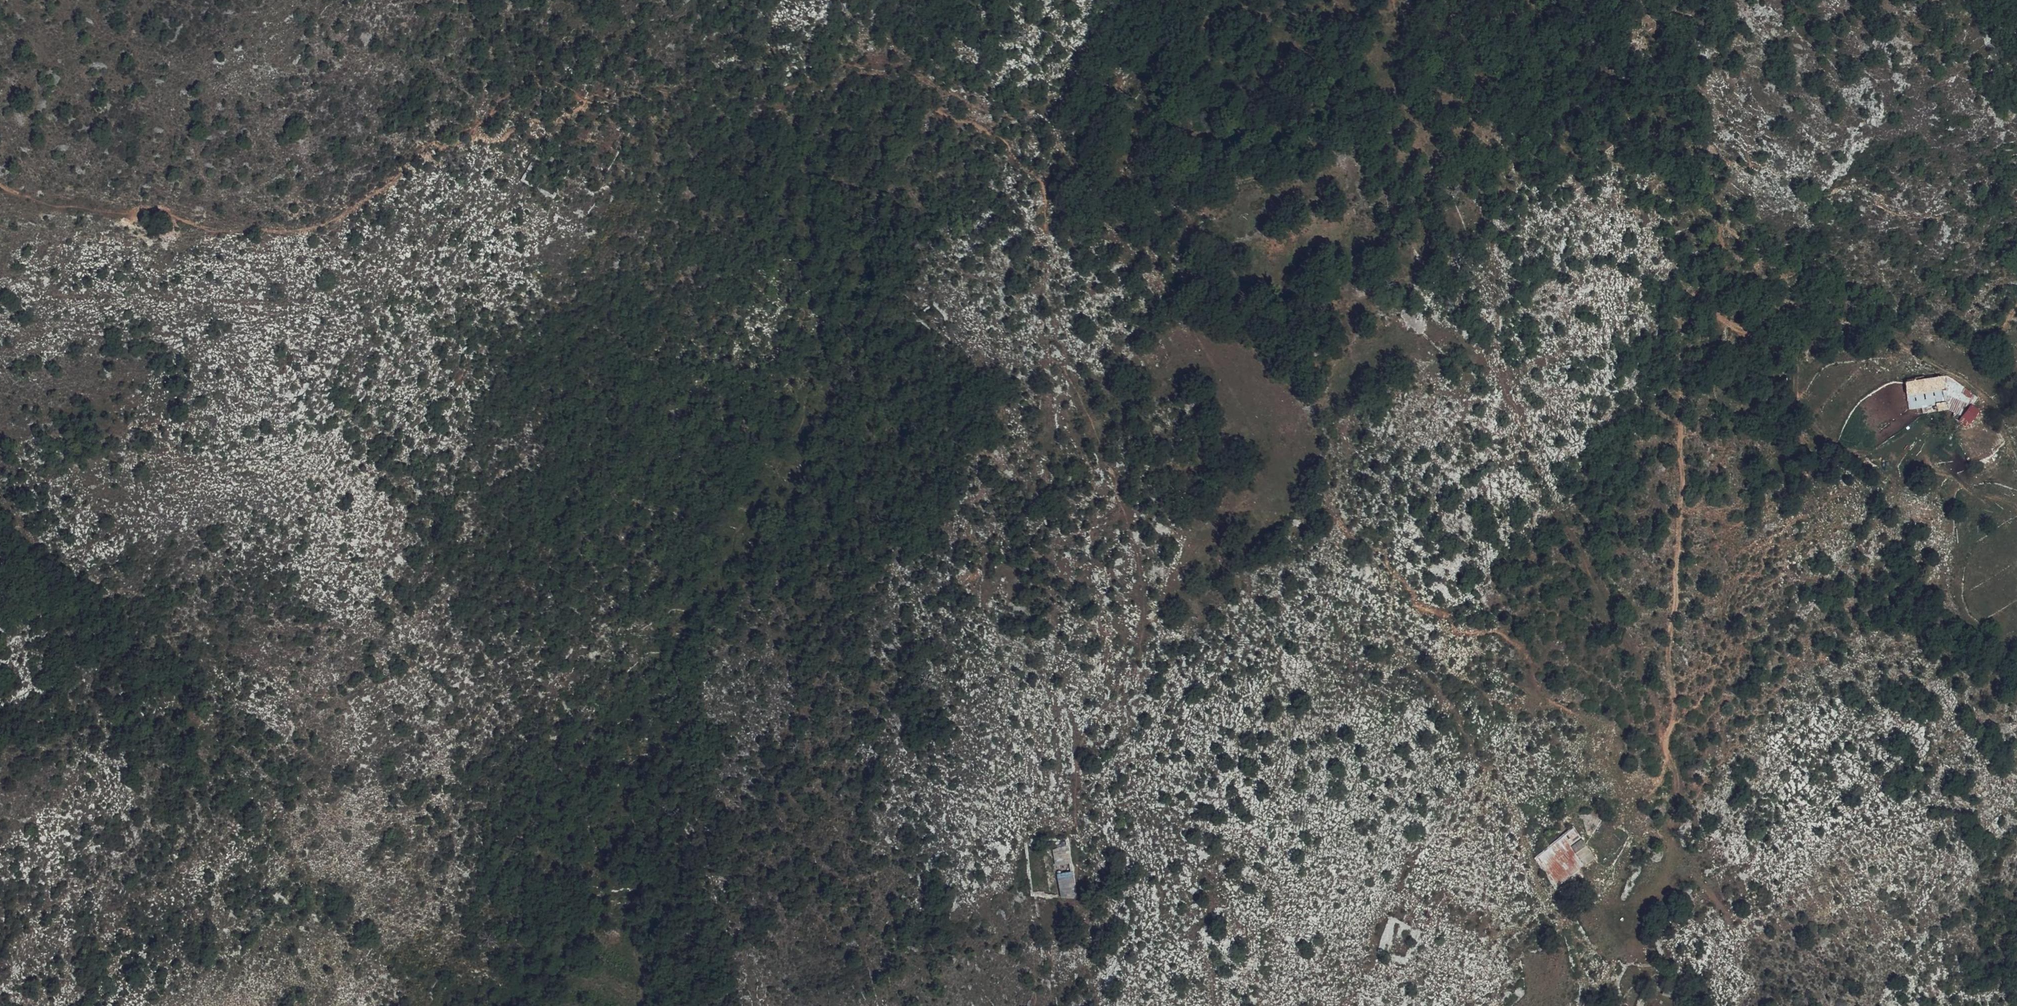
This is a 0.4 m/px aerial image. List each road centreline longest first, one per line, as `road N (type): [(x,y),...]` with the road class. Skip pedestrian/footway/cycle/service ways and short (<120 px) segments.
road 1 (track): [(2016,507),(1927,467),(1939,436),(1933,424),(1873,455),(1821,435),(1801,413),(1797,360),(1722,320),(1702,290),(1683,302),(1683,478),(1668,655),(1675,703),(1665,740)]
road 2 (track): [(1665,740),(1680,783),(1674,846),(1611,966)]

